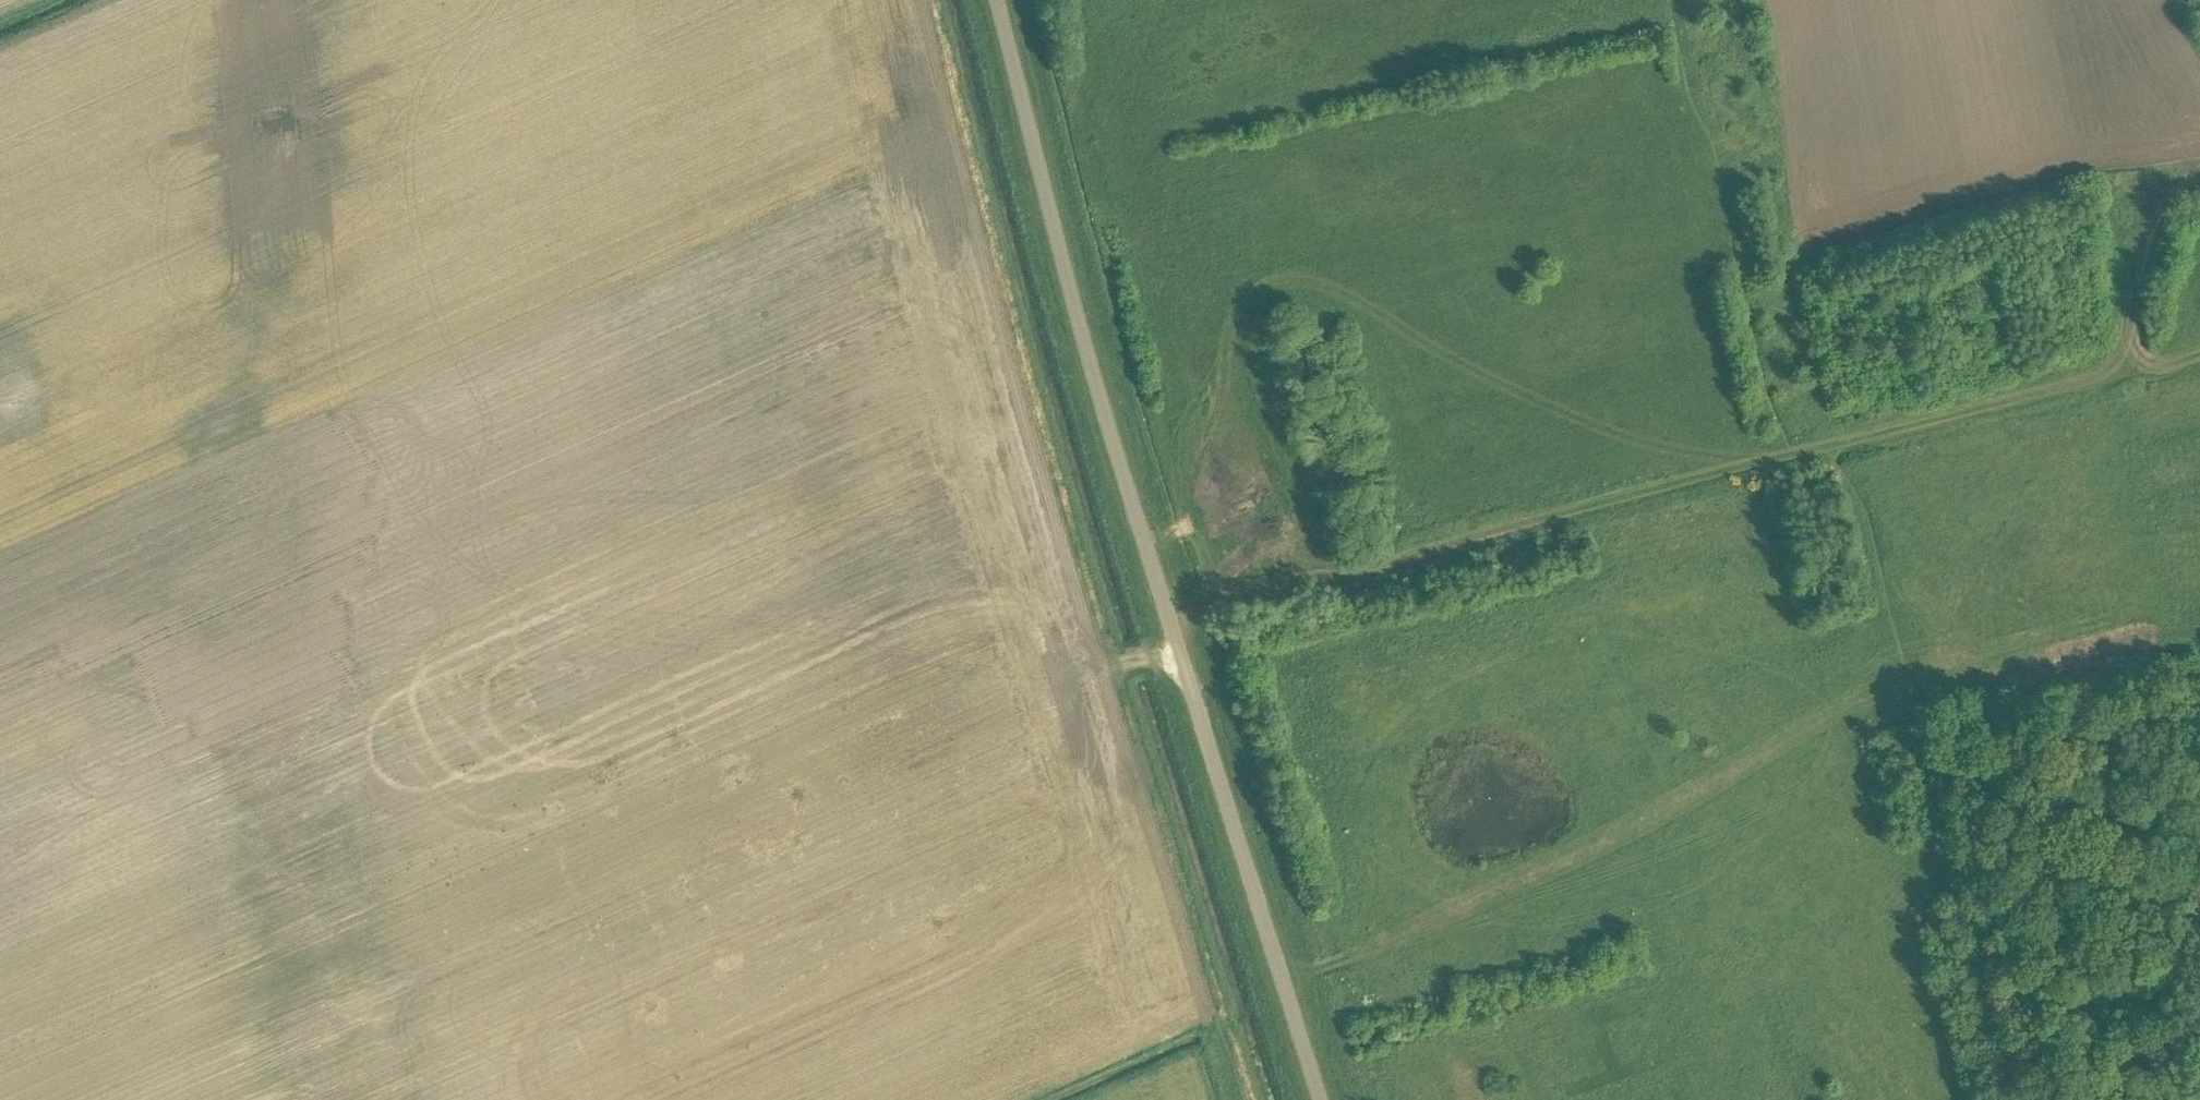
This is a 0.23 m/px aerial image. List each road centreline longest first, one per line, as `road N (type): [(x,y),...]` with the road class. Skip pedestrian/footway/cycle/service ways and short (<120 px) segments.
road 1 (unclassified): [(1320,1099),(1091,372),(996,0)]
road 2 (track): [(1780,456),(1174,632)]
road 3 (track): [(2199,358),(1819,454)]
road 4 (track): [(2199,177),(2171,199),(2149,246),(2116,380)]

